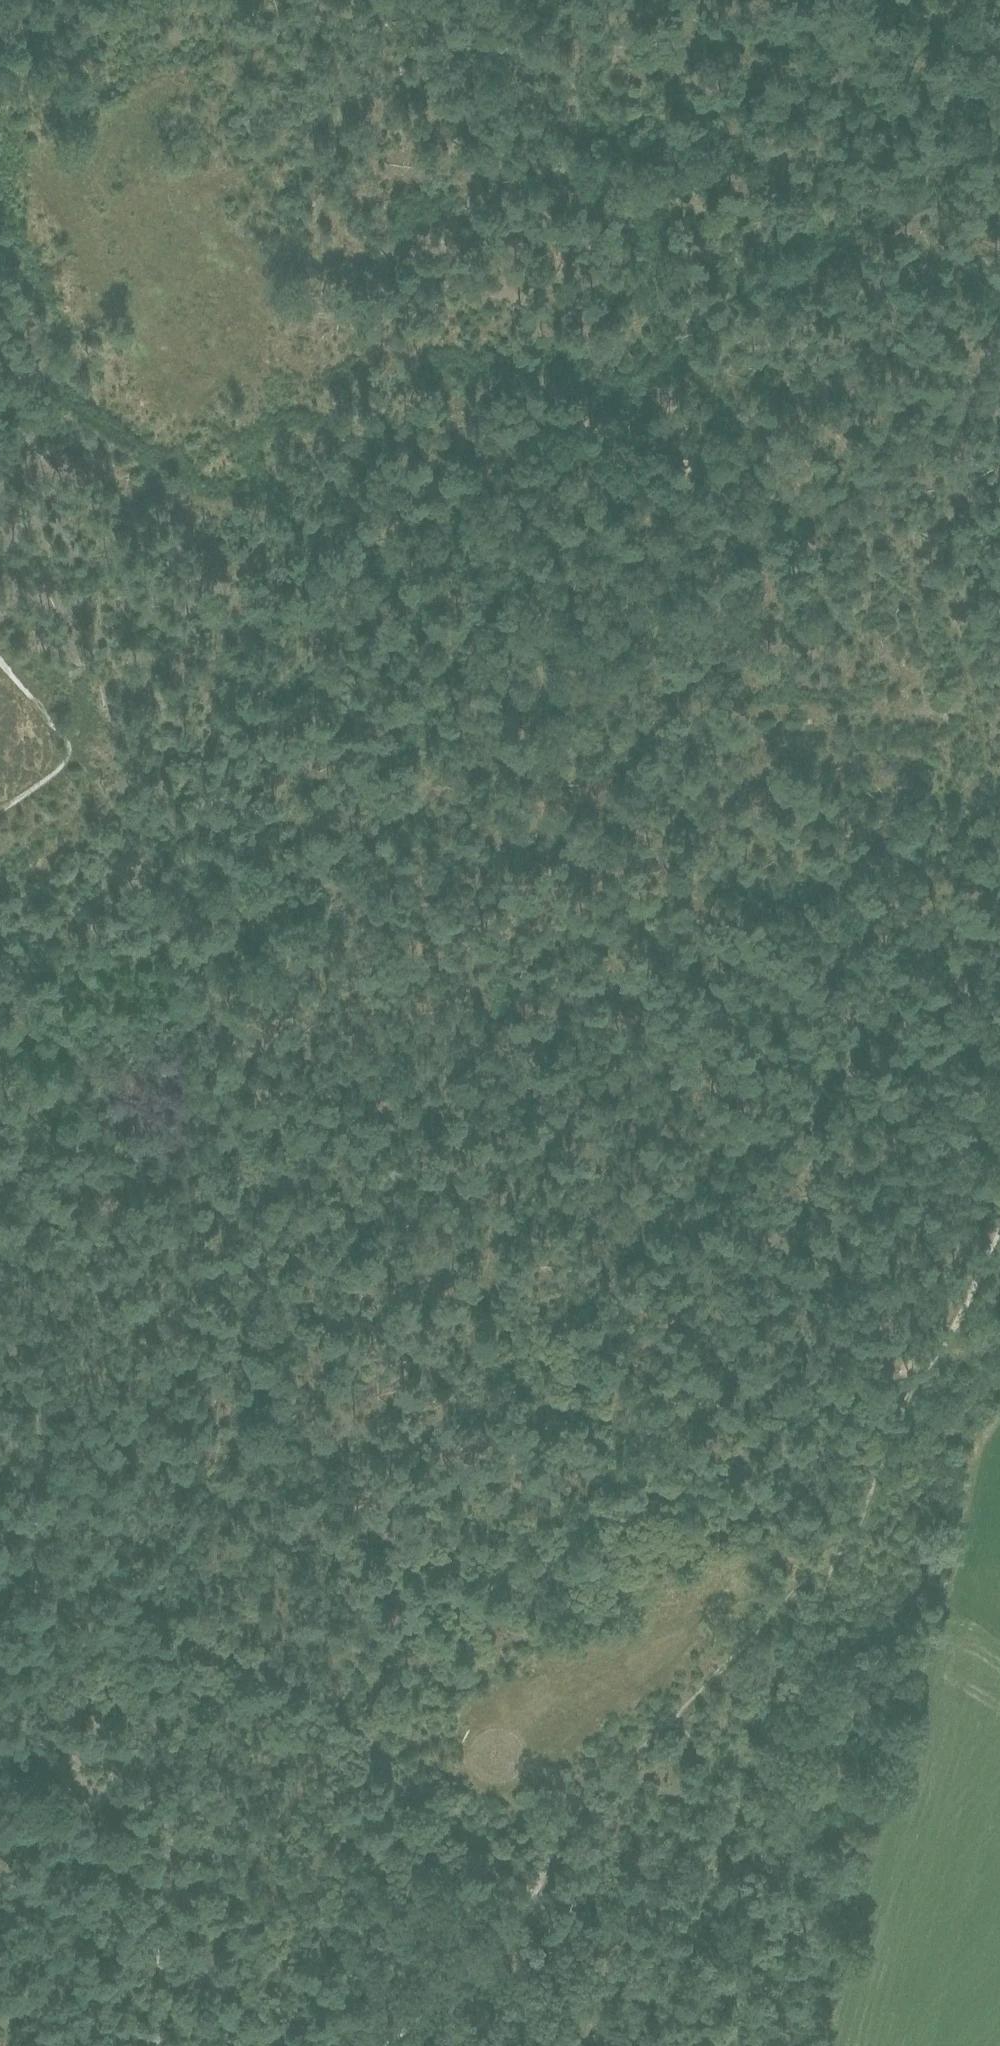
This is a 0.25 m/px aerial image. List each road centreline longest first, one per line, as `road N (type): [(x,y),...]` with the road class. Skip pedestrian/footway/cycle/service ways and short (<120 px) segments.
road 1 (track): [(835,1558),(588,1799),(498,1946),(389,2045)]
road 2 (track): [(999,1267),(978,1313),(907,1401),(856,1529),(835,1558)]

